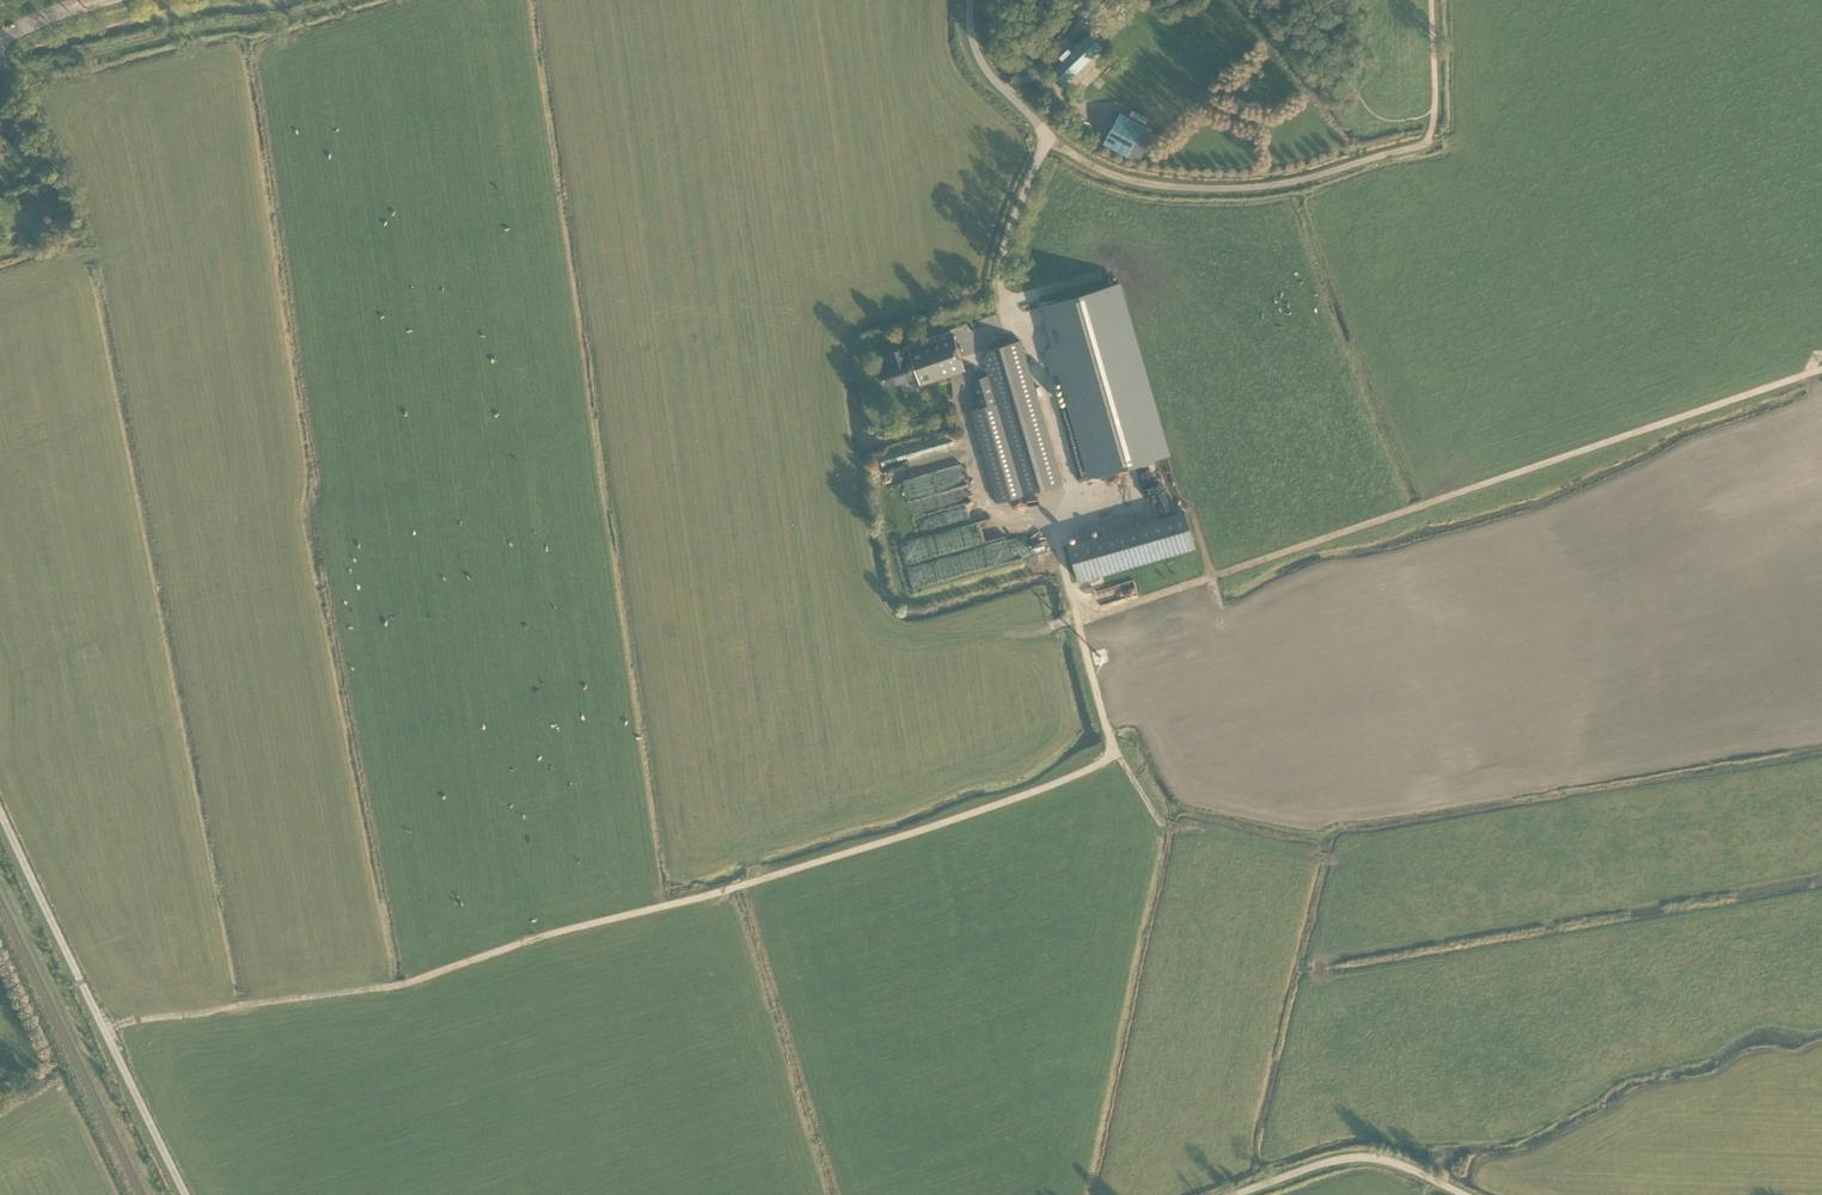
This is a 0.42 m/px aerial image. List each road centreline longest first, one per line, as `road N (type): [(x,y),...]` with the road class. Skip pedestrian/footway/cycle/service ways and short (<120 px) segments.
road 1 (track): [(103,1026),(389,987),(532,939),(732,887),(1079,773),(1104,759),(1109,740),(1057,538)]
road 2 (track): [(1821,370),(1079,619)]
road 3 (unclassified): [(1427,144),(1276,185),(1141,183),(1073,156),(992,80),(972,37),(970,0)]
road 4 (unclassified): [(0,811),(185,1194)]
road 5 (track): [(345,0),(7,75)]
road 6 (unclassified): [(1234,1194),(1351,1159),(1399,1166),(1463,1194)]

